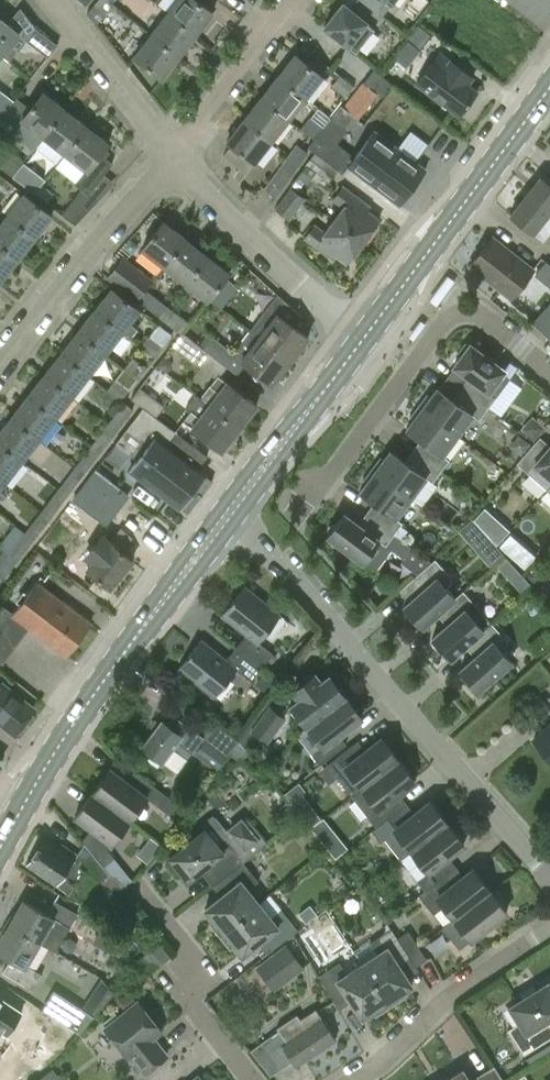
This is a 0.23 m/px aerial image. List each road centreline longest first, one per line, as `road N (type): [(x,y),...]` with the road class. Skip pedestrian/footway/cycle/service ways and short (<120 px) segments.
road 1 (residential): [(549,880),(272,557),(234,525)]
road 2 (residential): [(549,370),(486,316),(452,315),(312,499)]
road 3 (secondary): [(0,848),(70,729),(182,577)]
road 4 (secondary): [(364,337),(549,86)]
road 5 (residential): [(0,366),(174,157)]
road 6 (residential): [(364,337),(222,214),(174,157)]
road 7 (residential): [(353,1079),(449,994),(549,924)]
road 8 (residential): [(133,885),(188,954),(190,1002),(252,1079)]
road 9 (residential): [(174,157),(298,0)]
road 10 (residential): [(174,157),(52,0)]
road 11 (secondary): [(278,450),(364,337)]

